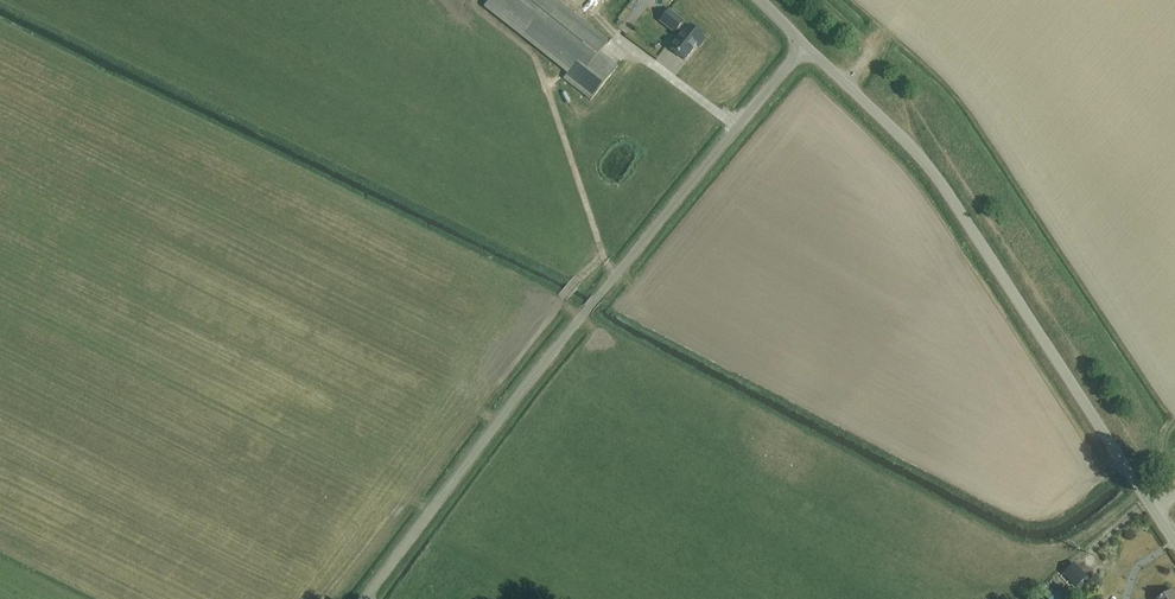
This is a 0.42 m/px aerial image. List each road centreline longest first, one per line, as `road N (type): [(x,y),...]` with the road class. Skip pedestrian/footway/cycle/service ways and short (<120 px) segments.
road 1 (unclassified): [(365,598),(528,381),(805,44)]
road 2 (unclassified): [(1174,541),(941,181),(805,44)]
road 3 (track): [(1174,494),(1154,509),(1171,436),(964,128),(882,44)]

